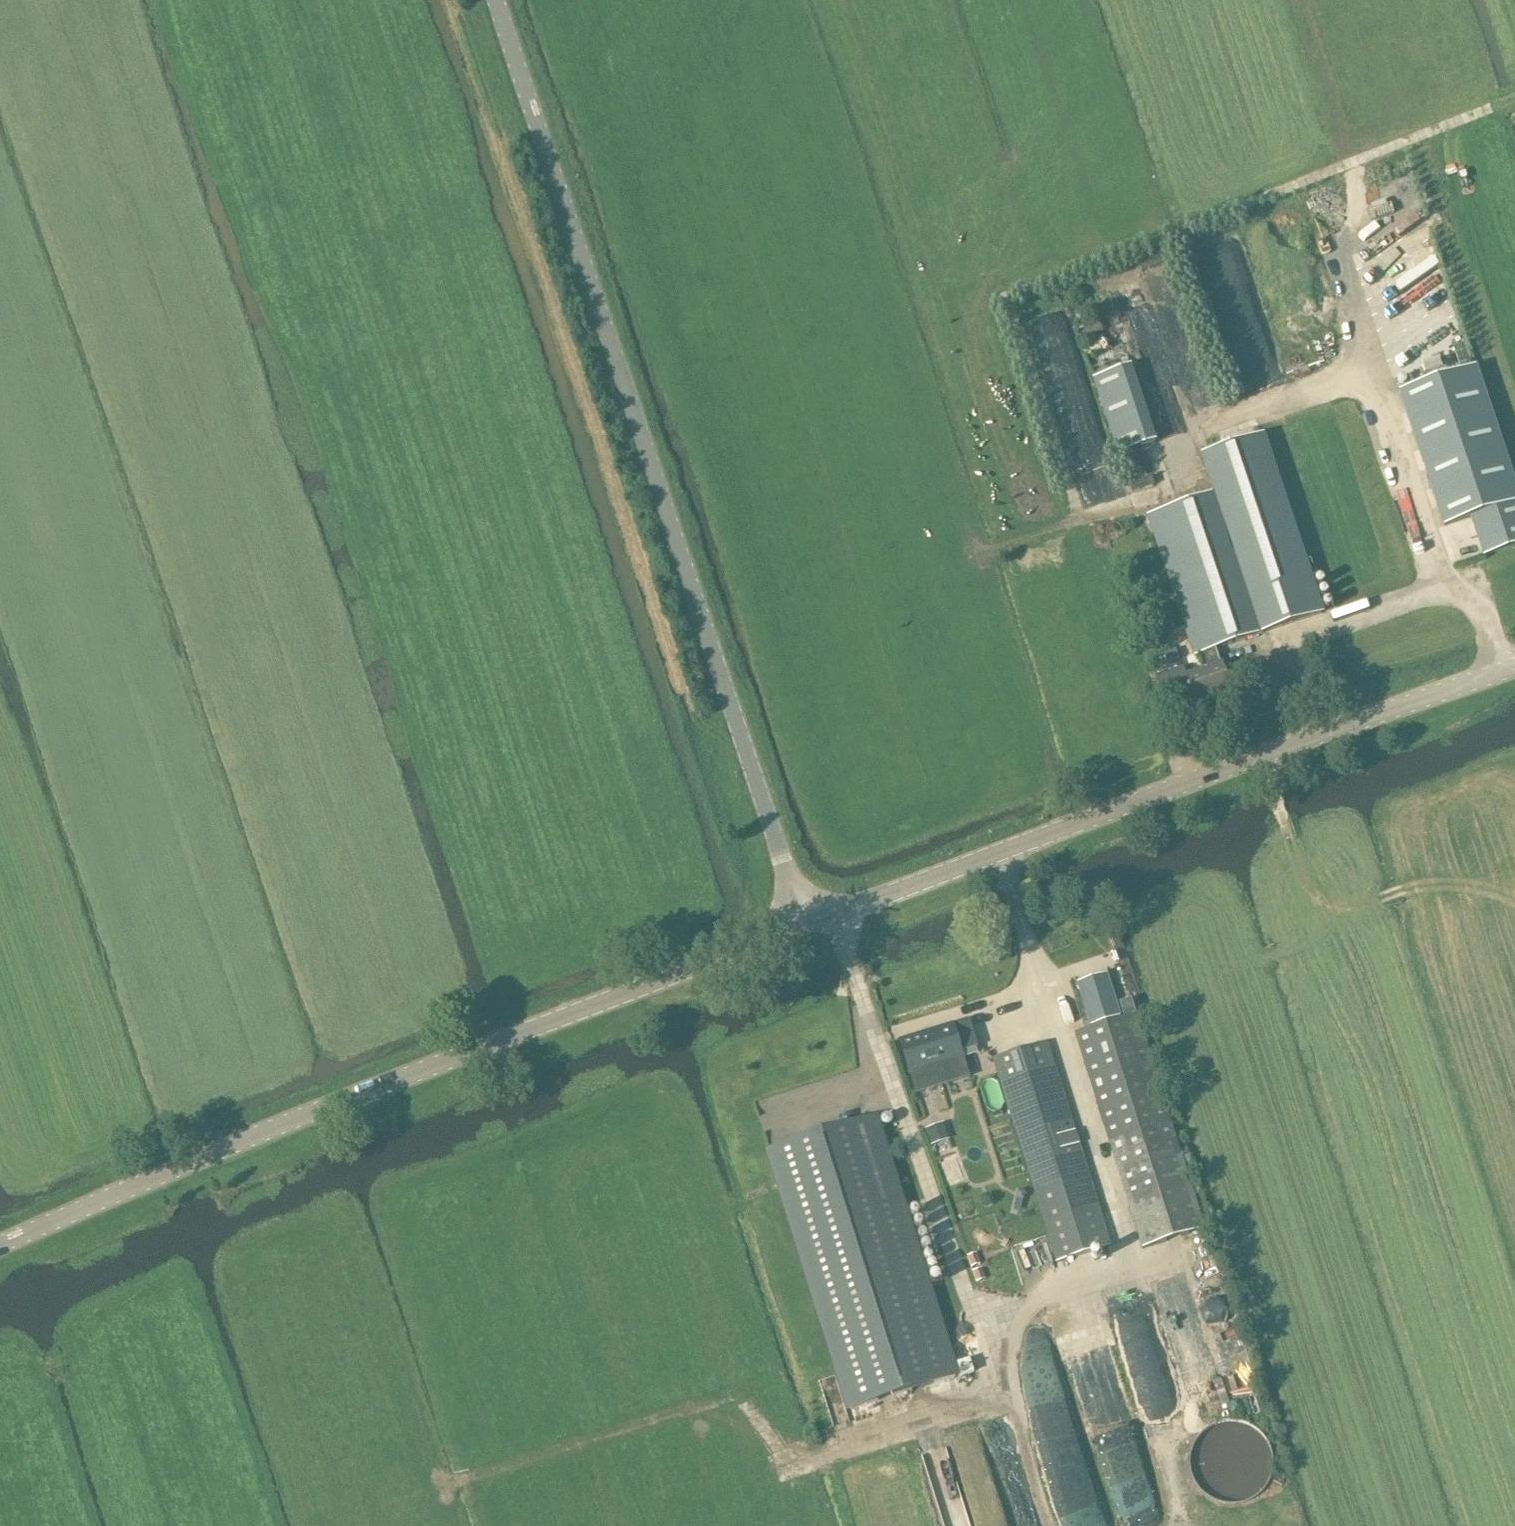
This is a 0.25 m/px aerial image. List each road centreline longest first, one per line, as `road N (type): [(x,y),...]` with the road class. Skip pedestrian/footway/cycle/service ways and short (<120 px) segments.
road 1 (unclassified): [(807,927),(487,0)]
road 2 (unclassified): [(0,1243),(517,1034),(807,927)]
road 3 (unclassified): [(807,927),(1514,668)]
road 4 (track): [(1051,1525),(983,1319)]

